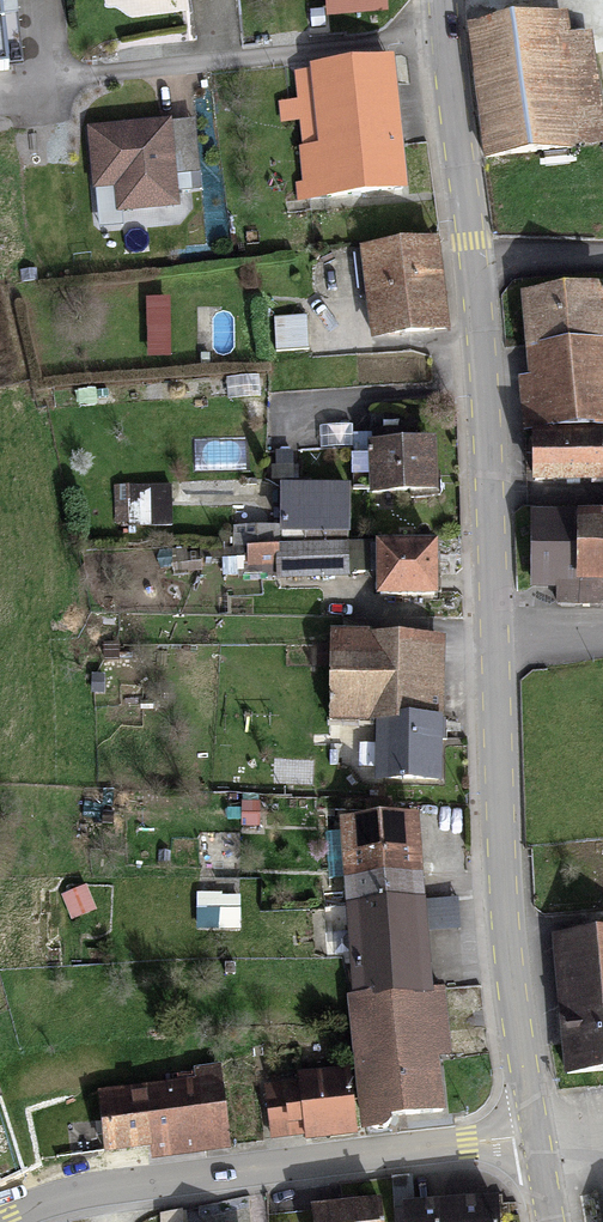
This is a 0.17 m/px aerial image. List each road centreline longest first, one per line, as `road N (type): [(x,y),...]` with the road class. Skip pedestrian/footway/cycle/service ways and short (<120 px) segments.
road 1 (primary): [(534,1136),(507,937),(469,260)]
road 2 (secondary): [(534,1136),(129,1186),(0,1221)]
road 3 (residential): [(444,25),(64,77)]
road 4 (primary): [(469,260),(444,25)]
road 5 (unclassified): [(602,256),(469,260)]

